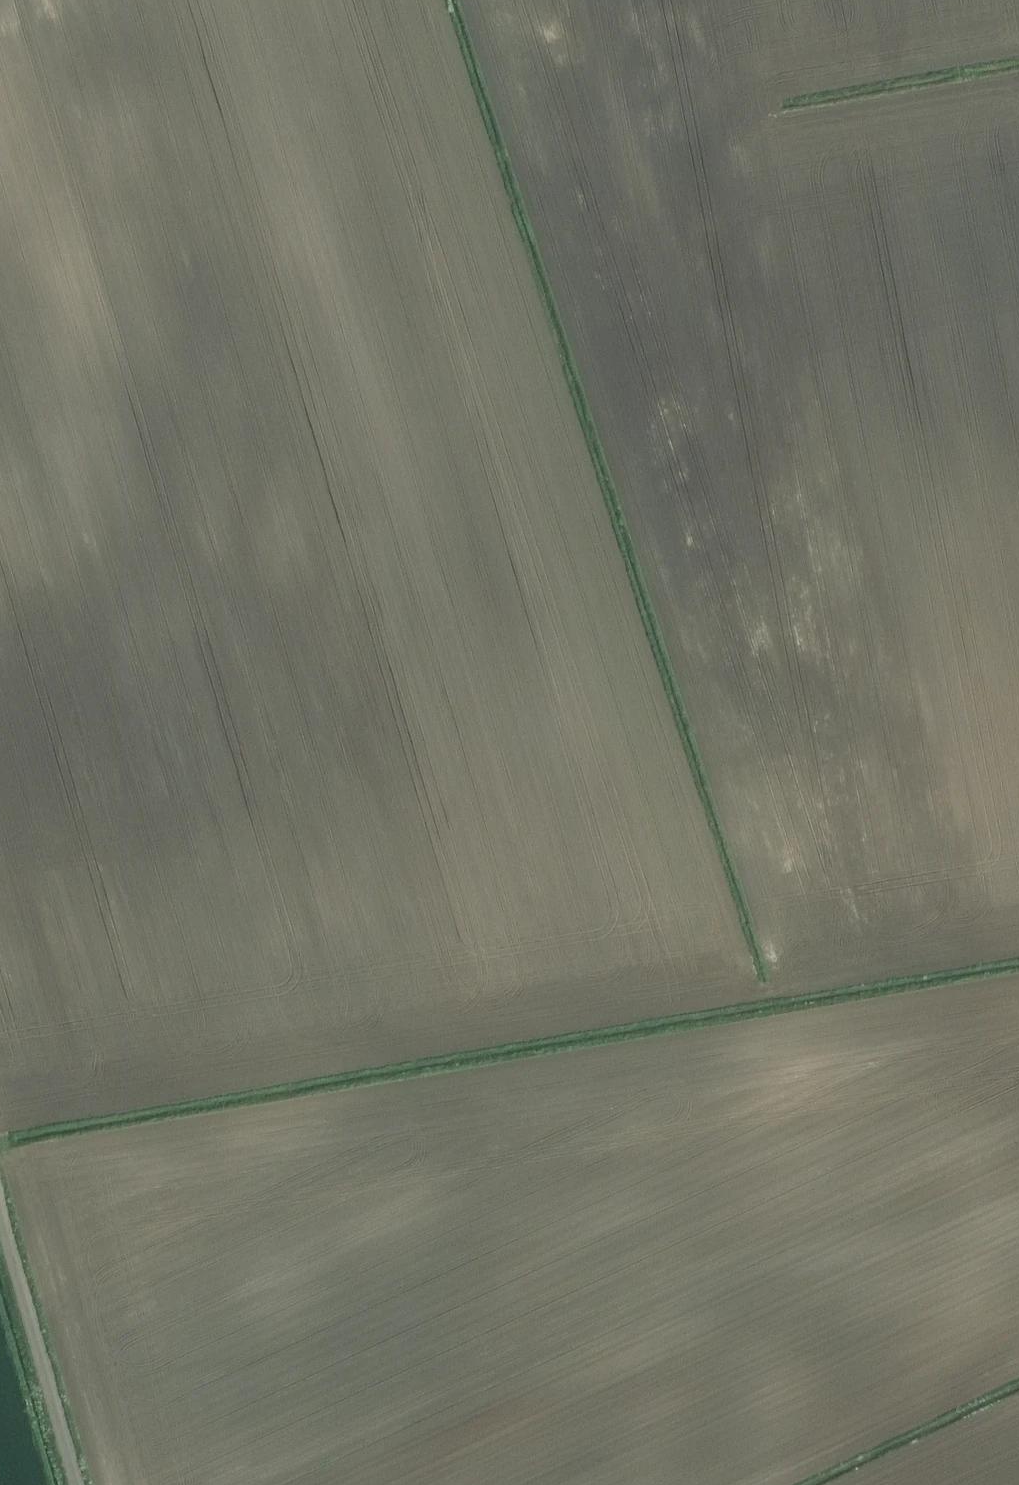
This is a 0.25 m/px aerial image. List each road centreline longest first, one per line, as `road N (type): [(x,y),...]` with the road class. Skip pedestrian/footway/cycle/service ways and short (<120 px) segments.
road 1 (track): [(79,1484),(0,1204)]

